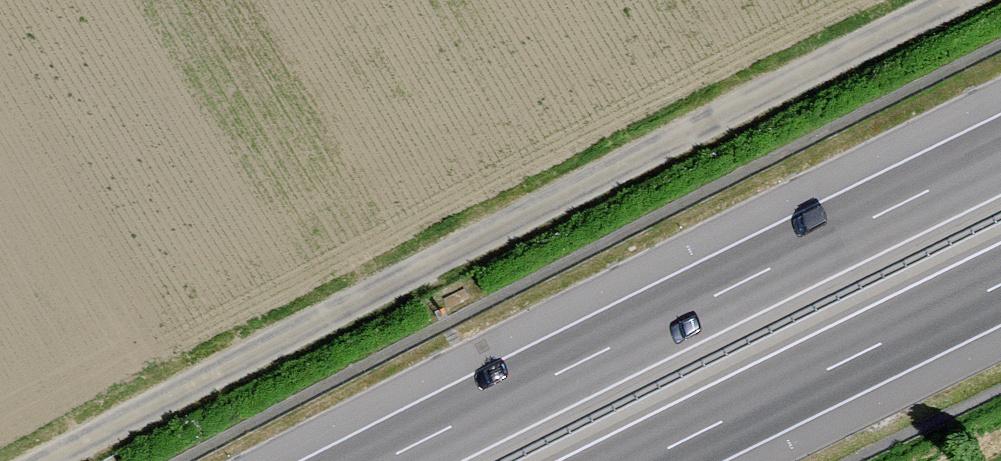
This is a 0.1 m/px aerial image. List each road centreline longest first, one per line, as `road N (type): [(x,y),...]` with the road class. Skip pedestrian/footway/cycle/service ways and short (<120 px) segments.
road 1 (track): [(49,460),(956,0)]
road 2 (motorway): [(1000,155),(383,460)]
road 3 (motorway): [(643,460),(1000,285)]

